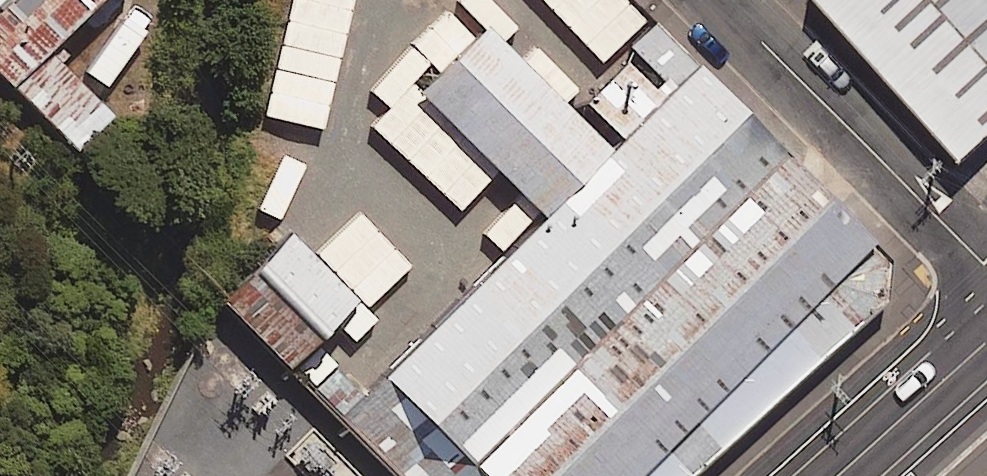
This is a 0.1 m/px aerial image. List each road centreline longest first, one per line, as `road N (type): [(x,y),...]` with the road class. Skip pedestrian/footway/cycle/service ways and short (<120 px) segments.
road 1 (residential): [(986,267),(717,0)]
road 2 (secondary): [(986,342),(837,475)]

